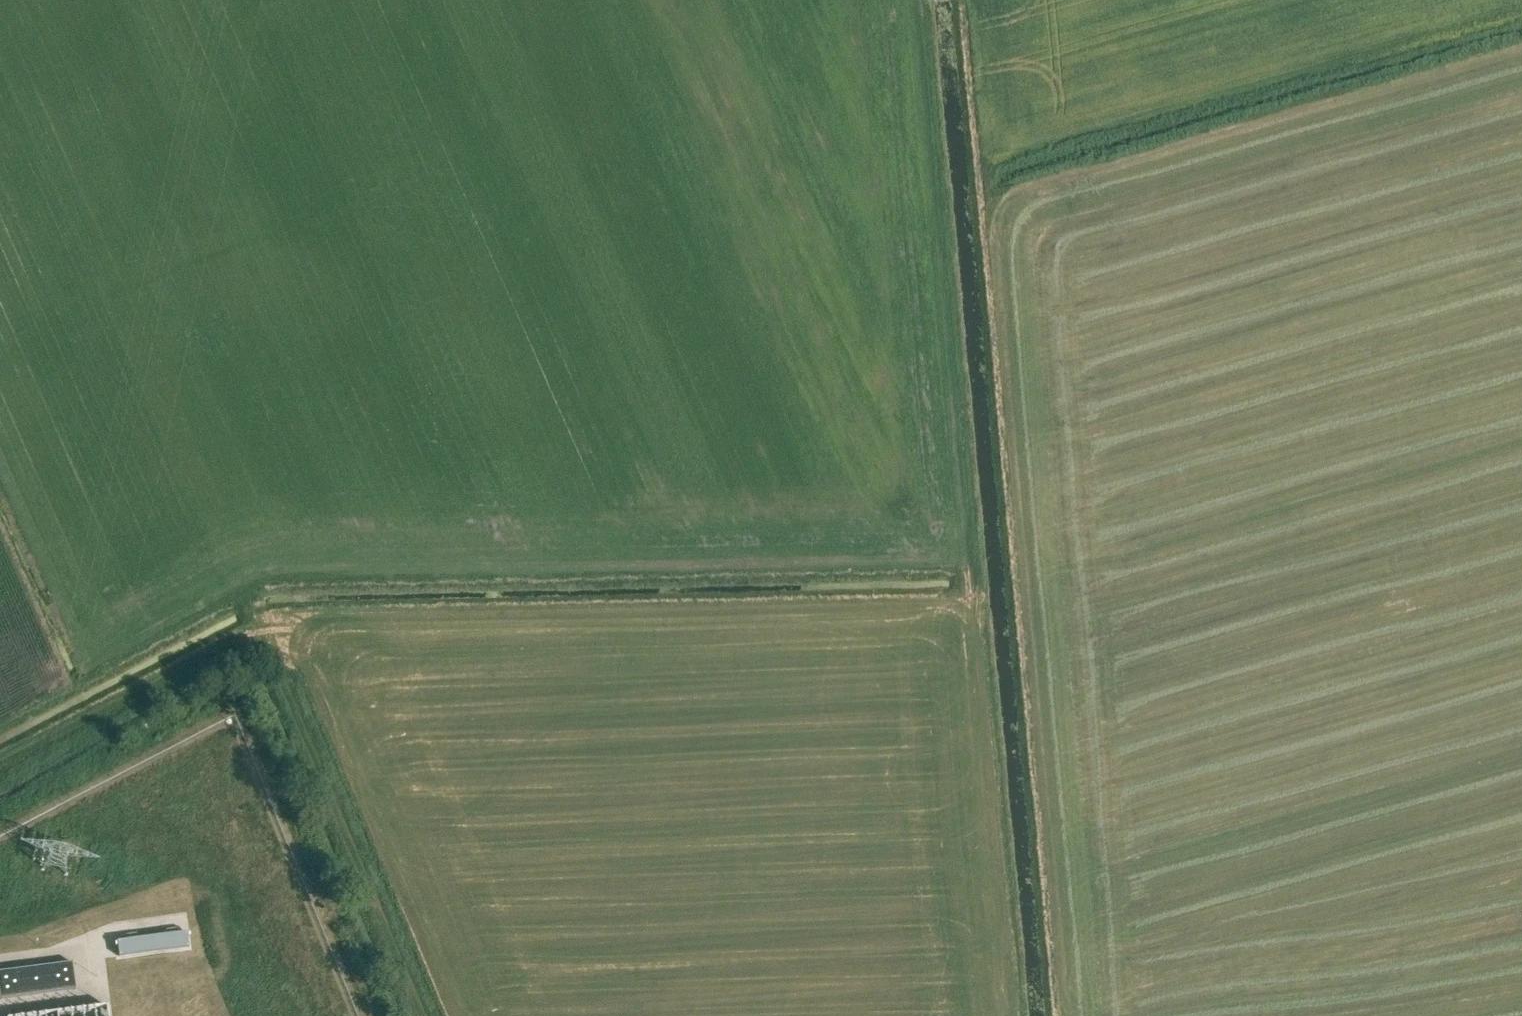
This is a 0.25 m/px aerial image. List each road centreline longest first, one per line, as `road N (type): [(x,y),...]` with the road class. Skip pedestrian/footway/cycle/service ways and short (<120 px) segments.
road 1 (track): [(425,1015),(268,635)]

